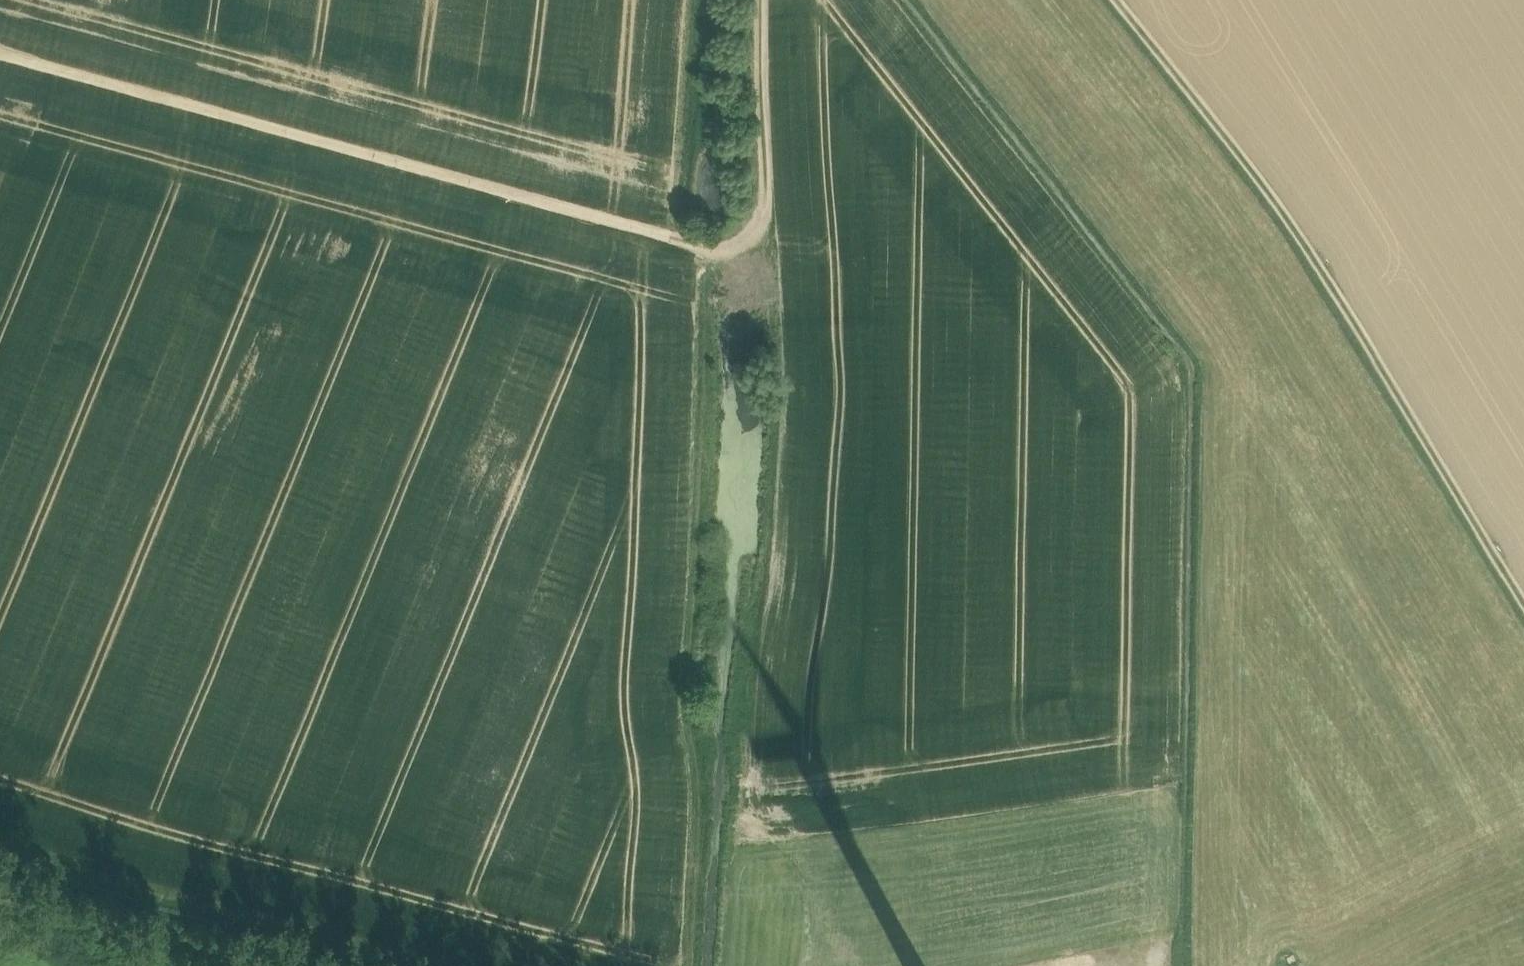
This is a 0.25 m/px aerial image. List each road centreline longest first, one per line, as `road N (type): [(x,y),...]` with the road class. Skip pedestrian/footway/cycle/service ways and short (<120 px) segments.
road 1 (track): [(755,0),(750,114),(770,198),(766,237),(702,241),(0,51)]
road 2 (track): [(1523,571),(1122,0)]

